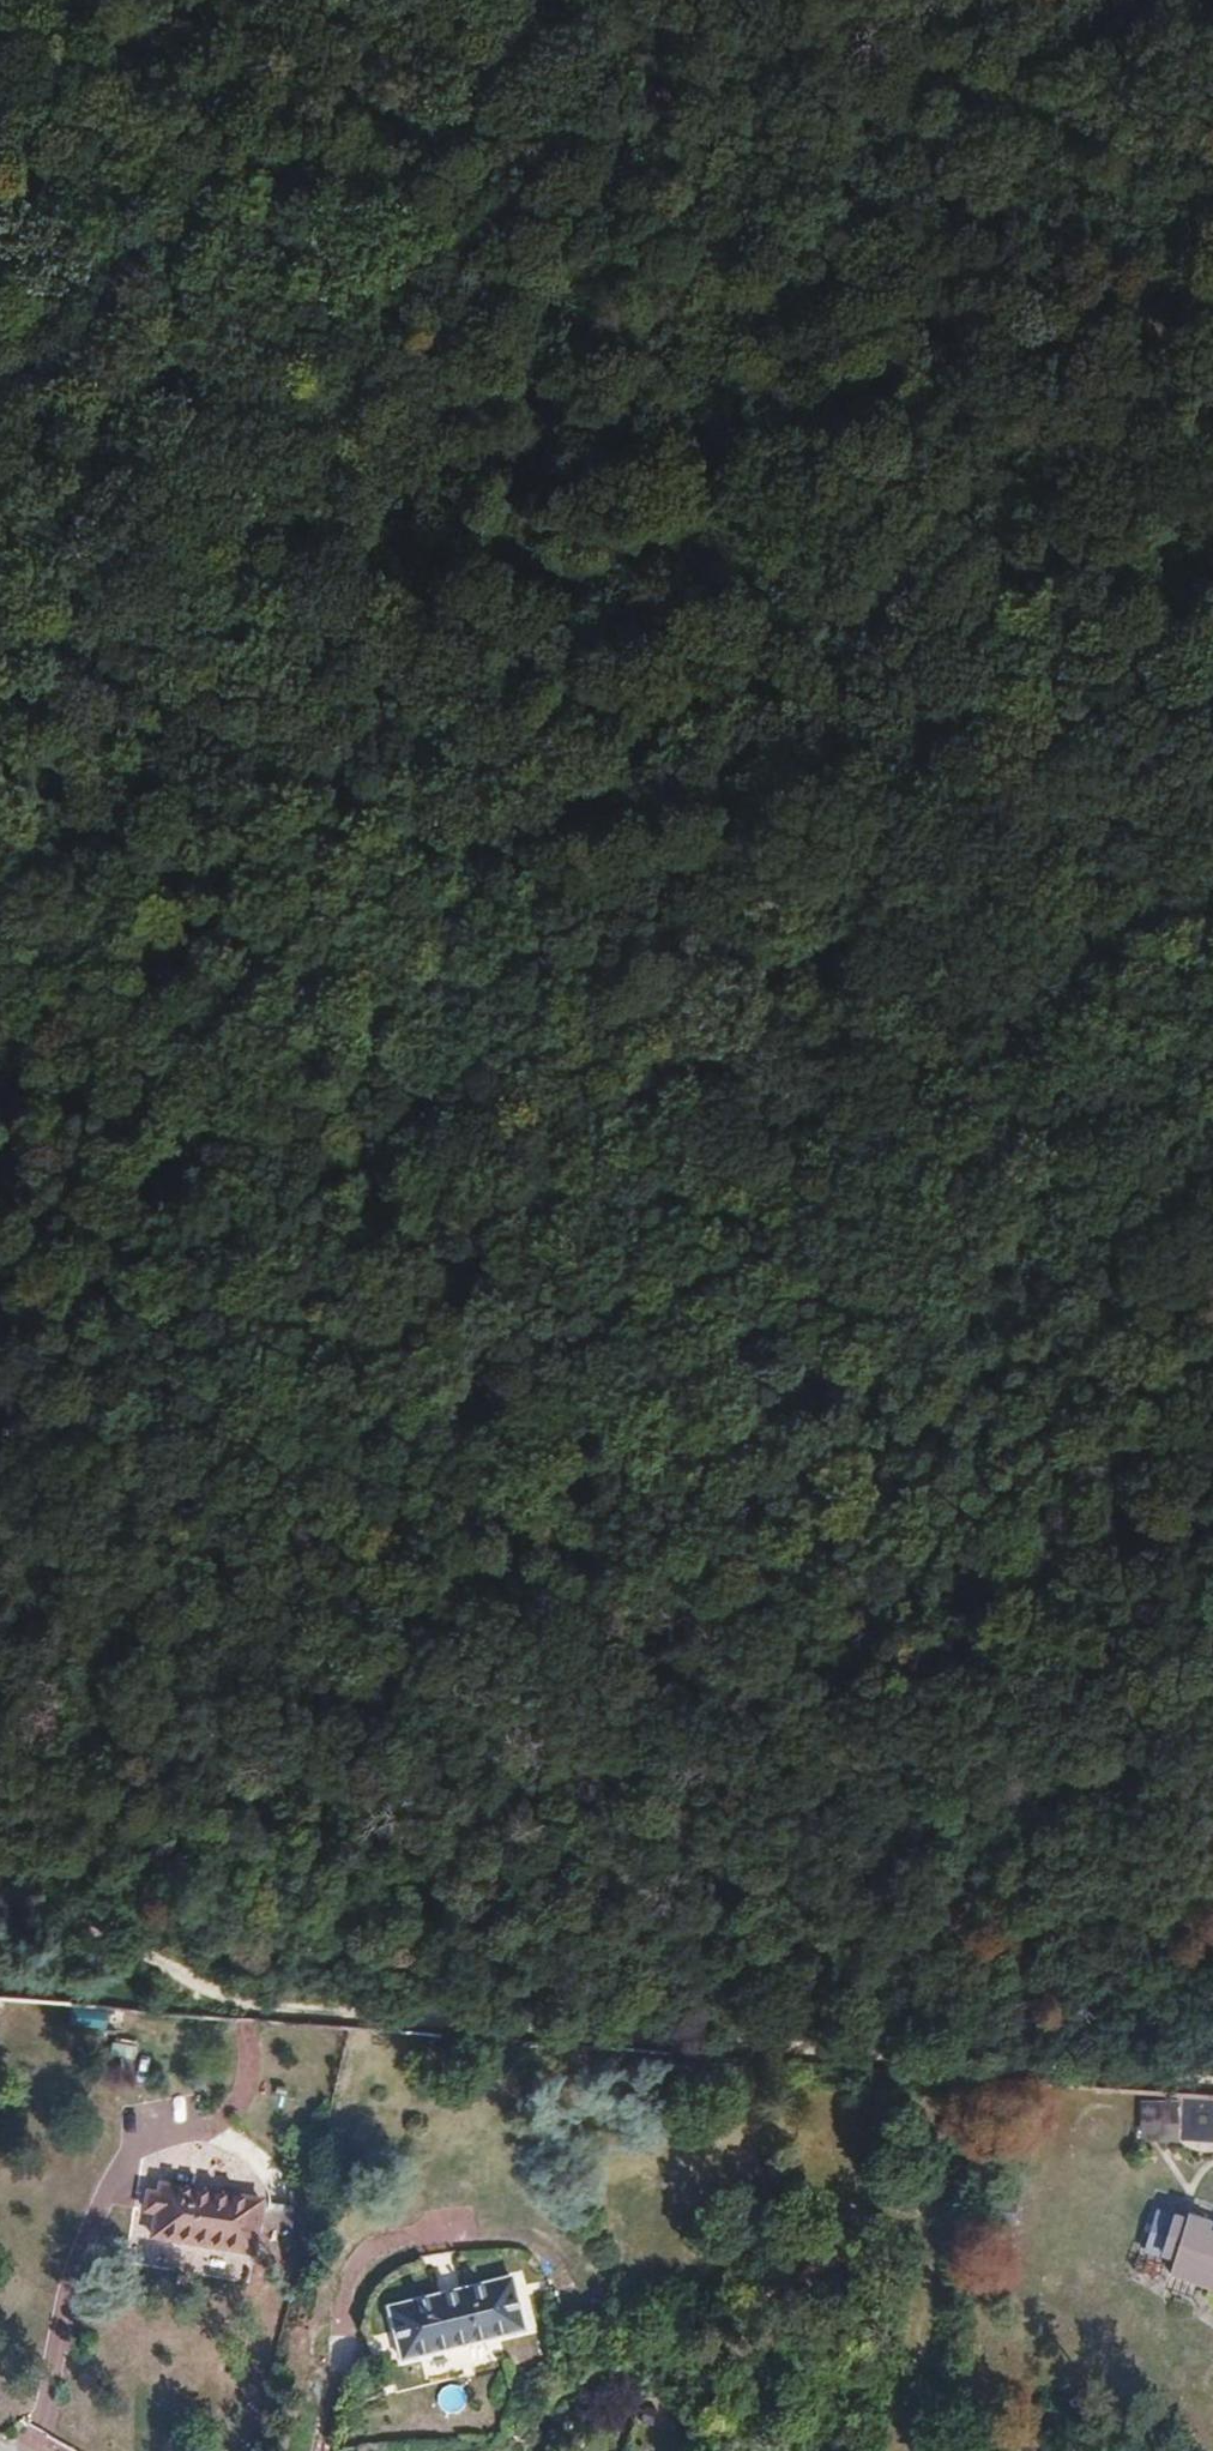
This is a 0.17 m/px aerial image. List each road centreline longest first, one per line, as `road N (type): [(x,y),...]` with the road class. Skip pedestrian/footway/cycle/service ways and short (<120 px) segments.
road 1 (track): [(99,1342),(422,1097),(544,943),(631,752),(734,600),(865,455),(1125,86),(1144,0)]
road 2 (track): [(0,1885),(249,1994),(1212,2100)]
road 3 (track): [(0,1414),(99,1342)]

